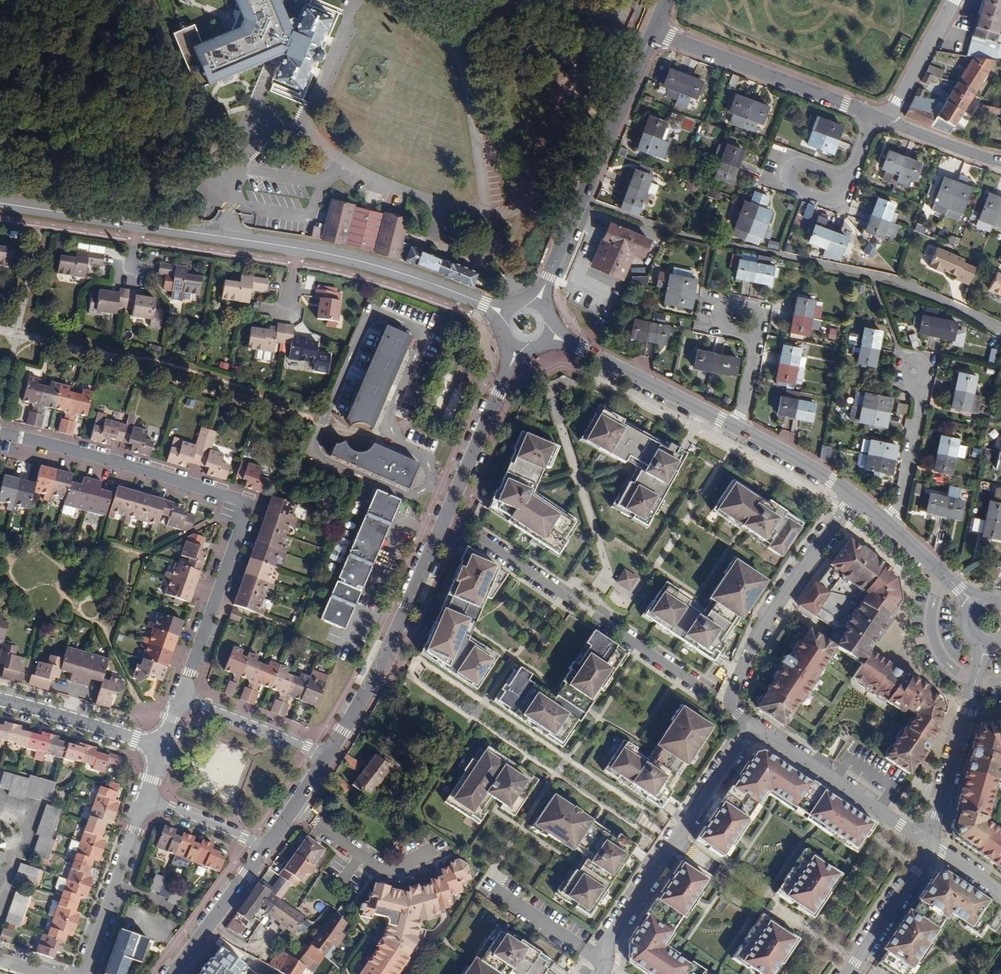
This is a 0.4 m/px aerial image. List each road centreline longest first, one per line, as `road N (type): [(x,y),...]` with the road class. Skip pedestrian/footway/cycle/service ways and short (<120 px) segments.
road 1 (residential): [(0,436),(112,460),(248,505),(178,690)]
road 2 (residential): [(444,517),(731,703)]
road 3 (tertiary): [(653,29),(536,302)]
road 4 (residential): [(601,973),(609,940),(750,724)]
road 5 (tertiary): [(329,756),(386,657),(444,517)]
road 6 (tertiary): [(877,115),(653,29)]
road 7 (residential): [(731,703),(762,628),(854,499)]
road 8 (residential): [(750,724),(932,846)]
road 9 (tertiary): [(502,310),(295,248)]
road 10 (tertiary): [(735,430),(548,338)]
road 11 (residential): [(986,646),(932,846)]
road 12 (residential): [(82,973),(142,794)]
road 13 (tertiary): [(444,517),(515,352)]
road 14 (residential): [(329,756),(178,690)]
road 15 (residential): [(158,745),(0,700)]
road 16 (residential): [(295,811),(385,871),(434,848)]
road 17 (tertiary): [(295,248),(136,224)]
road 18 (residential): [(910,372),(918,401),(893,508),(881,522)]
road 19 (tertiary): [(176,973),(268,849)]
road 20 (residential): [(932,846),(847,973)]
road 21 (tertiary): [(854,499),(735,430)]
road 22 (residential): [(142,794),(268,849)]
road 23 (tertiary): [(136,224),(0,204)]
road 24 (residential): [(888,119),(952,0)]
road 25 (tertiary): [(976,605),(881,522)]
road 26 (residential): [(735,430),(756,344),(753,329),(738,318)]
road 27 (tertiary): [(1000,160),(888,119)]

